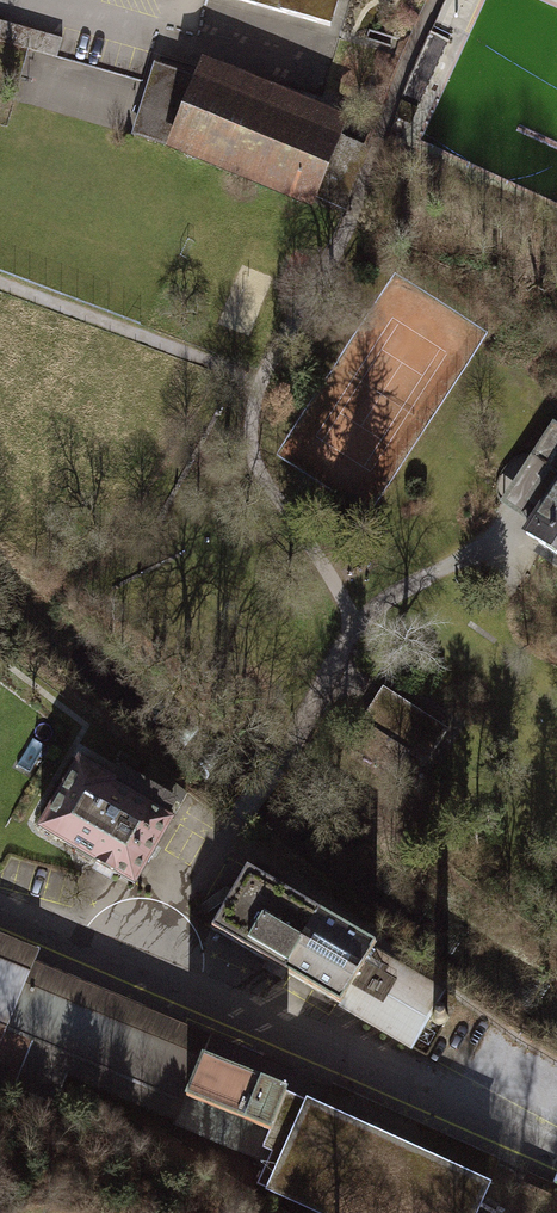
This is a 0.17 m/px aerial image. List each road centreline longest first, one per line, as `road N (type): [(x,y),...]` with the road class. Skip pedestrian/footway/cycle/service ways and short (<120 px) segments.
road 1 (residential): [(0,909),(418,1084),(556,1150)]
road 2 (track): [(0,282),(263,383)]
road 3 (track): [(358,627),(255,465),(263,383)]

